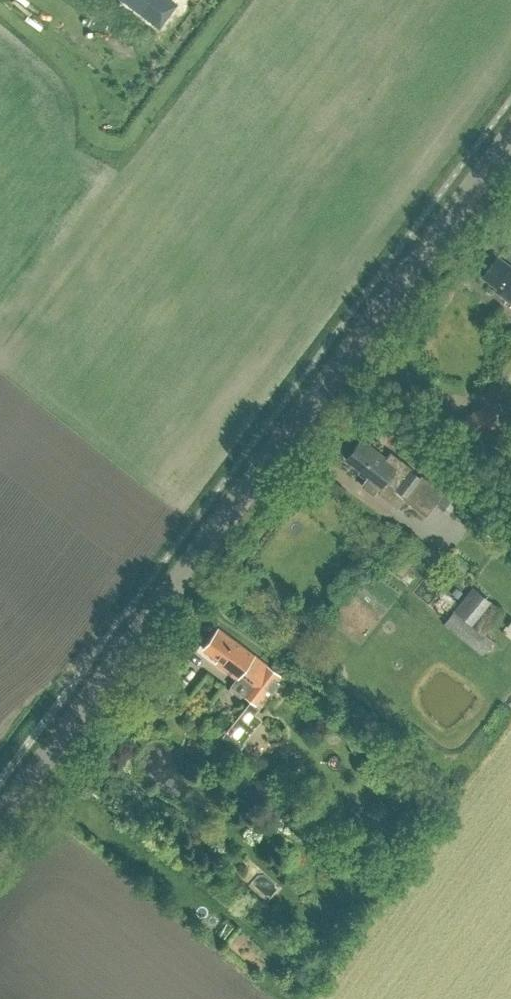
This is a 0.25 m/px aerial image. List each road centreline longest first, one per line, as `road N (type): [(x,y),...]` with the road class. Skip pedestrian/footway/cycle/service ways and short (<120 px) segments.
road 1 (tertiary): [(0,817),(510,136)]

